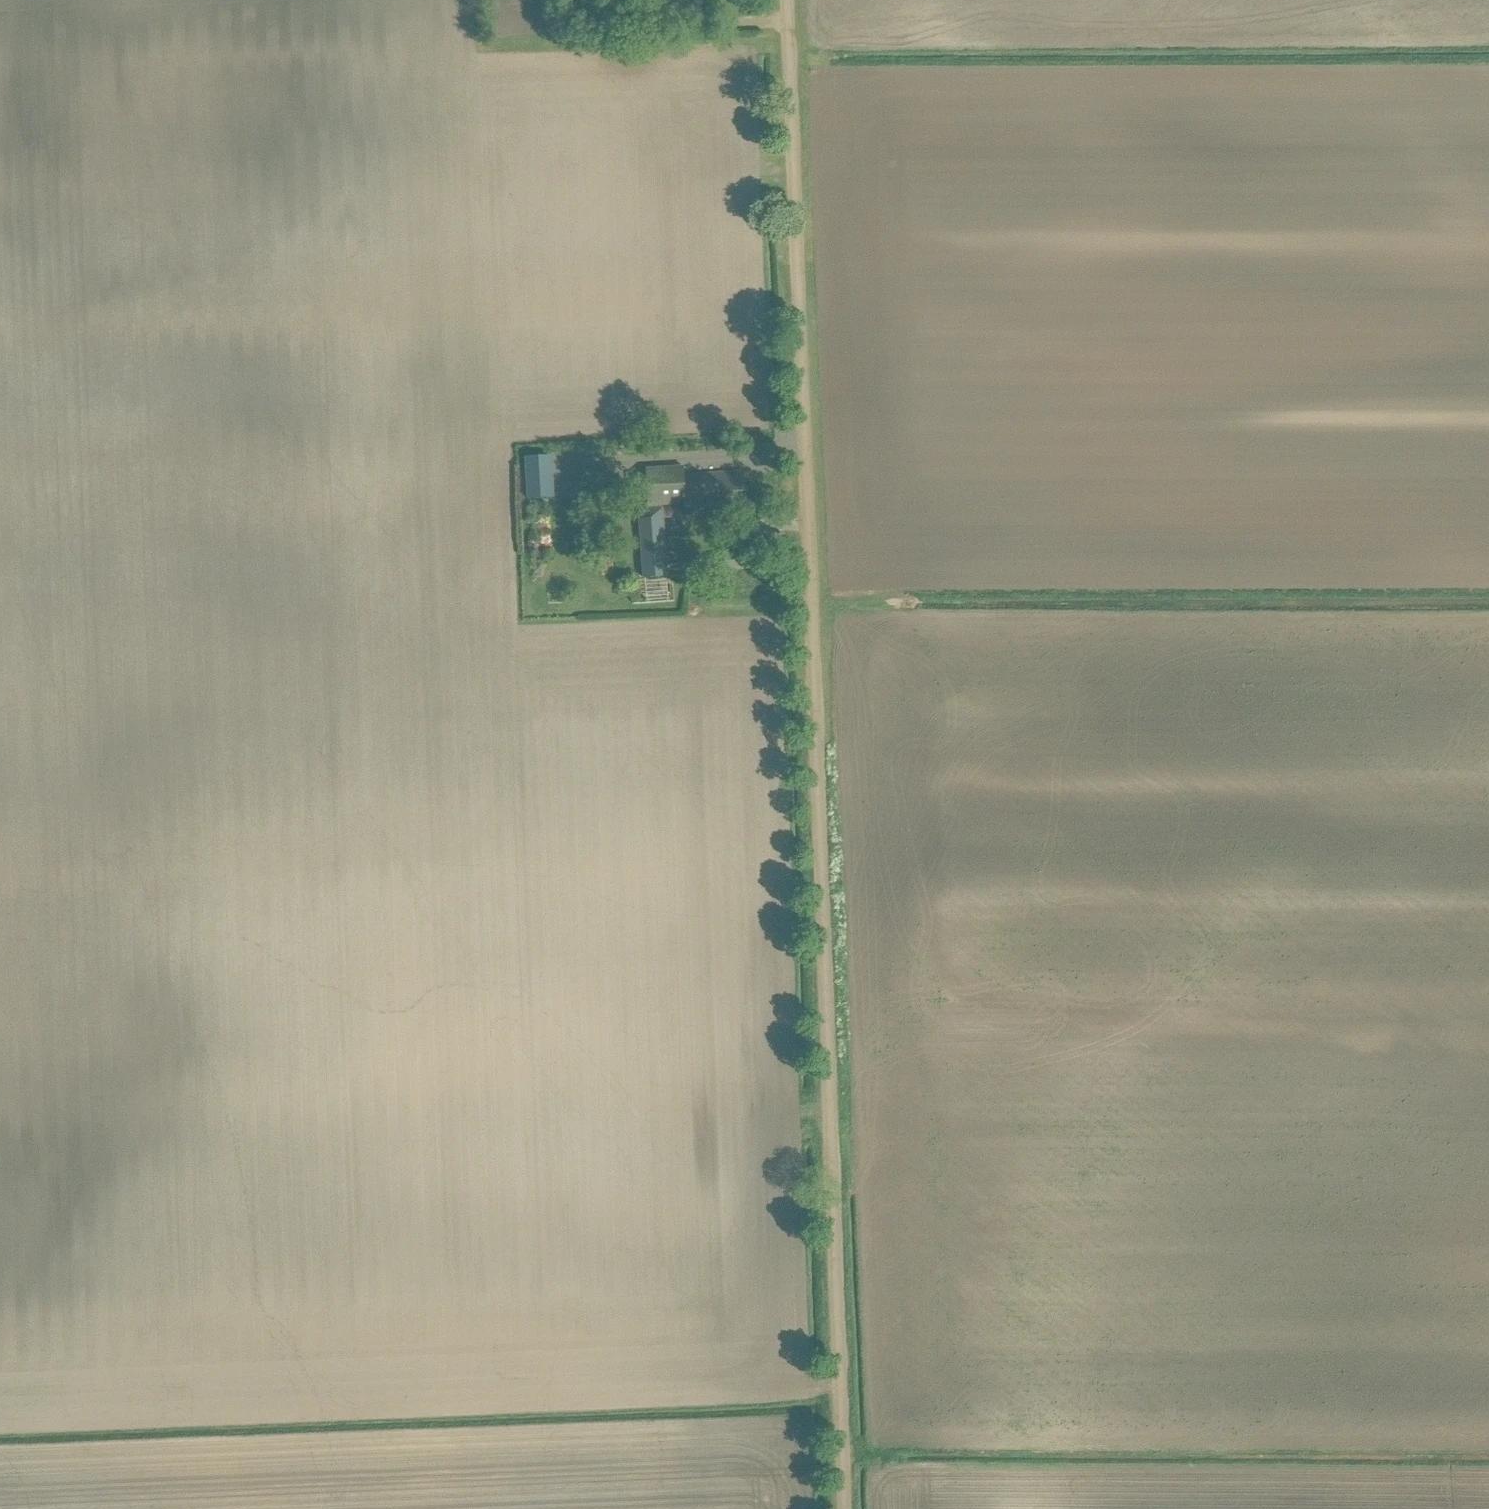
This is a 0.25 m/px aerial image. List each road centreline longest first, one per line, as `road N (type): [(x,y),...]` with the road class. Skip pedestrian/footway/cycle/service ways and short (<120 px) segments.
road 1 (unclassified): [(785,0),(845,1508)]

